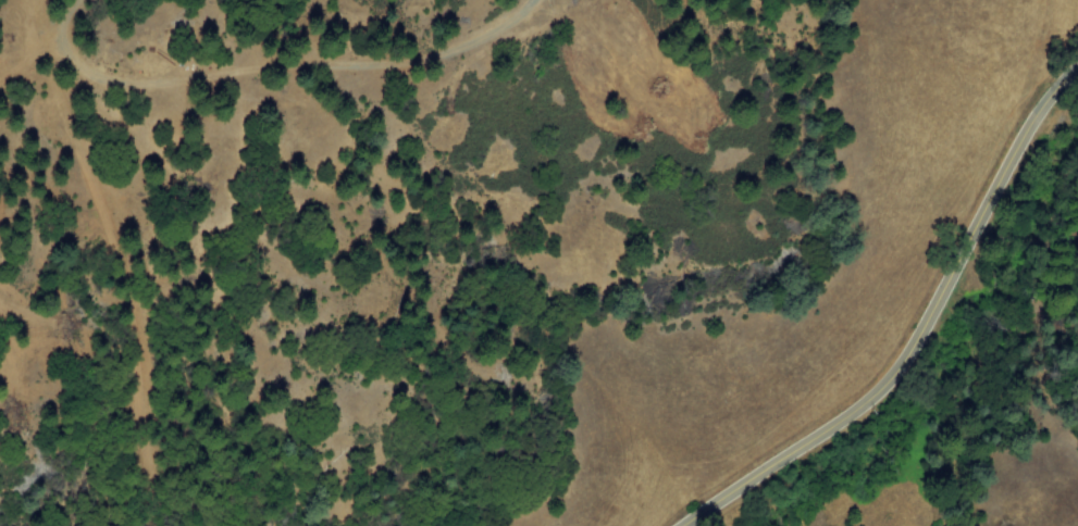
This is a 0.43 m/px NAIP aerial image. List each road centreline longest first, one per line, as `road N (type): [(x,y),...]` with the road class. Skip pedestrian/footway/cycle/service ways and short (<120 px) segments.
road 1 (tertiary): [(690,525),(872,400),(932,311),(1012,150),(1077,62)]

